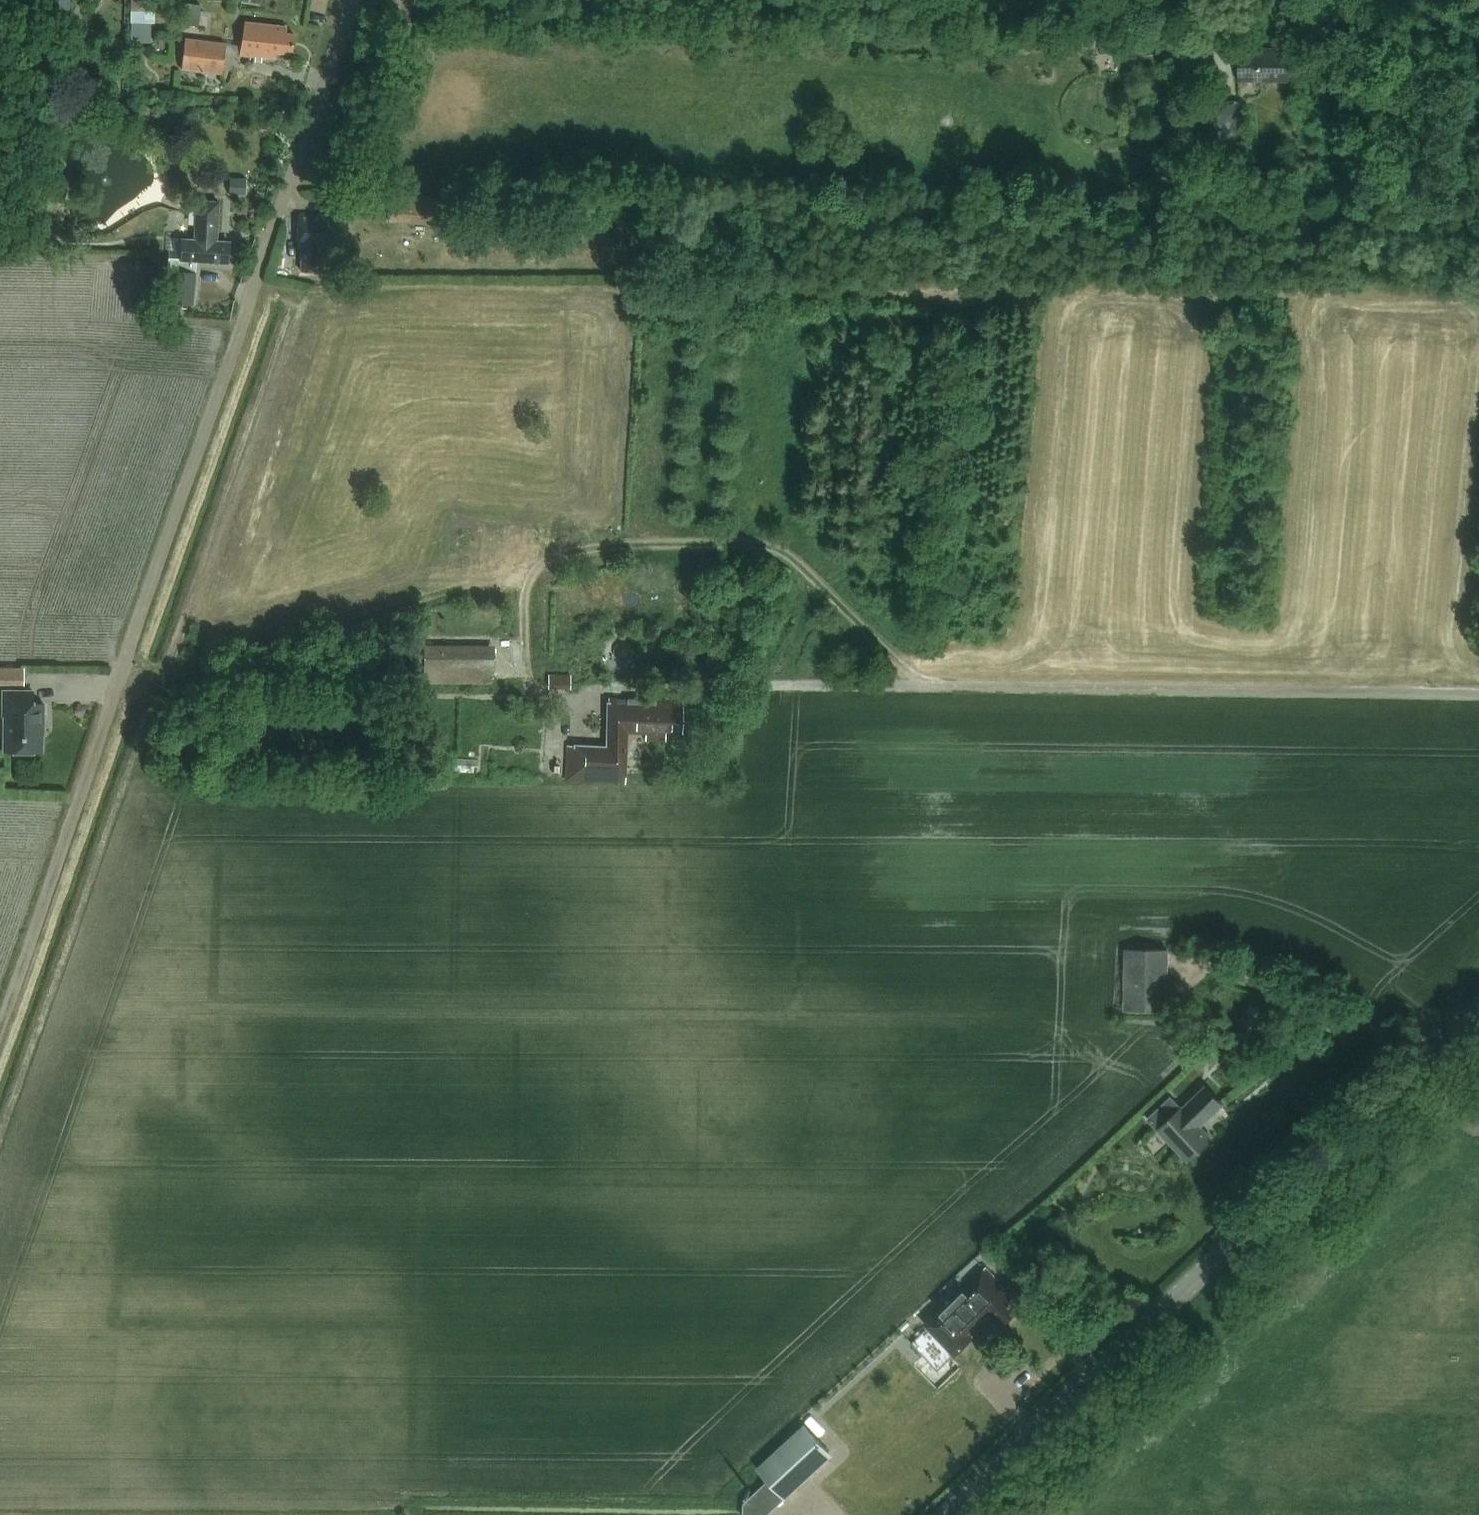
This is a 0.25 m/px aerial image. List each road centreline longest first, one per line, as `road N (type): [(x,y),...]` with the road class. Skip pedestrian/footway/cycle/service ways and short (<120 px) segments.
road 1 (track): [(351,0),(0,1053)]
road 2 (tertiary): [(941,1514),(989,1458),(1478,994)]

